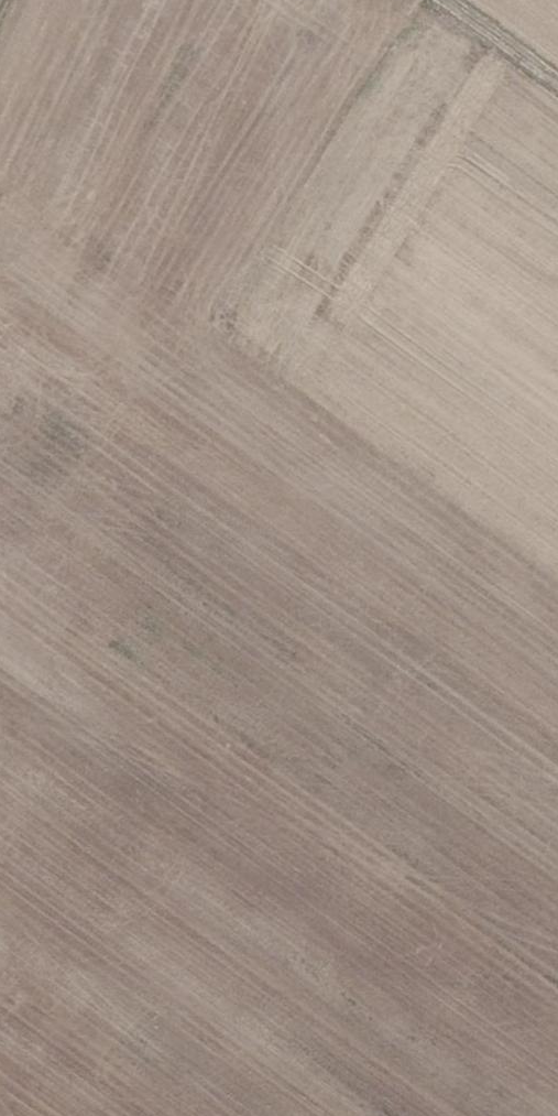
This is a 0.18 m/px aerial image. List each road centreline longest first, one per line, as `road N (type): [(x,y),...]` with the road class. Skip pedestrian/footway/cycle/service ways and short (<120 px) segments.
road 1 (track): [(557,87),(446,0)]

